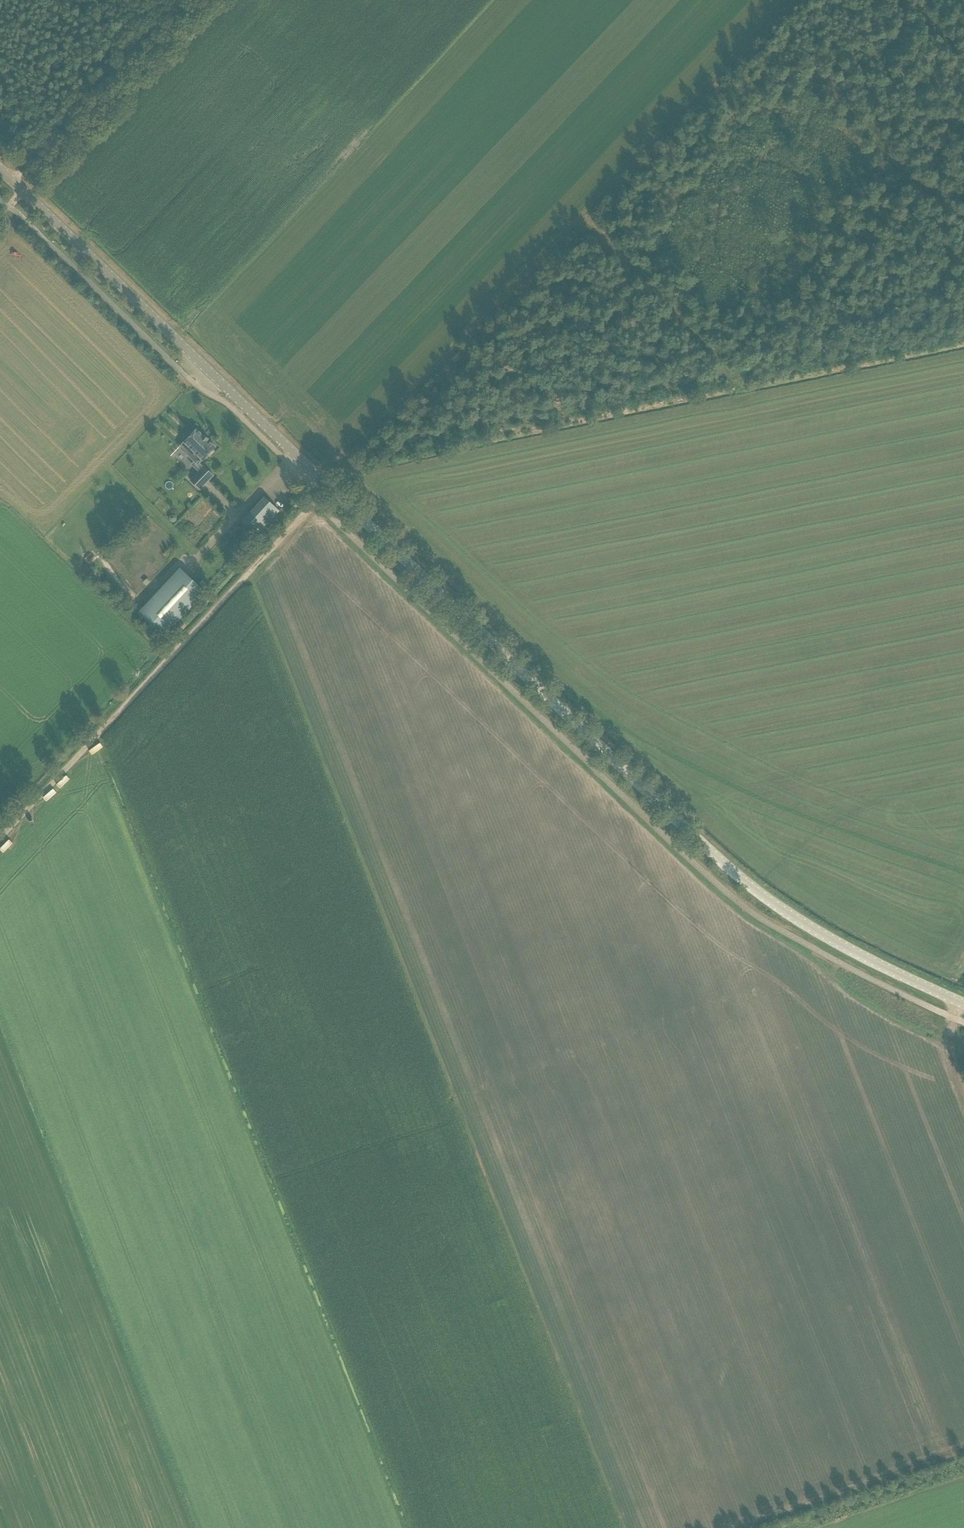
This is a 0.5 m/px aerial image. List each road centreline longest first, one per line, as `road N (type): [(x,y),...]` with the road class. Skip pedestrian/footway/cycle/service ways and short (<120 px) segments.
road 1 (tertiary): [(963,1003),(820,935),(747,886),(0,171)]
road 2 (track): [(317,477),(393,412),(778,0)]
road 3 (track): [(177,0),(40,145)]

